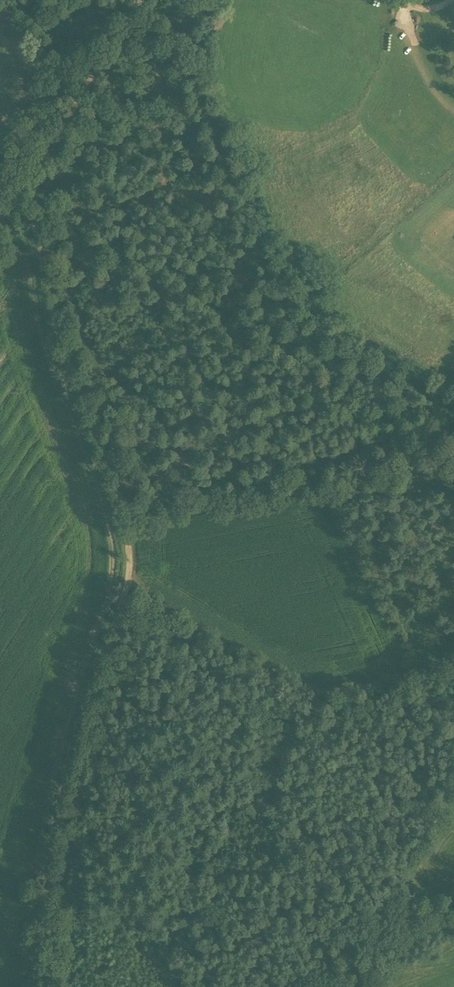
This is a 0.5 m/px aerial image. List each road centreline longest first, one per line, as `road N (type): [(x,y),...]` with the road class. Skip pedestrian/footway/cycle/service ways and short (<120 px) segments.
road 1 (track): [(453,651),(328,689),(124,586),(125,540),(51,319),(25,199)]
road 2 (track): [(33,986),(65,779),(124,586)]
road 3 (track): [(144,0),(20,192)]

